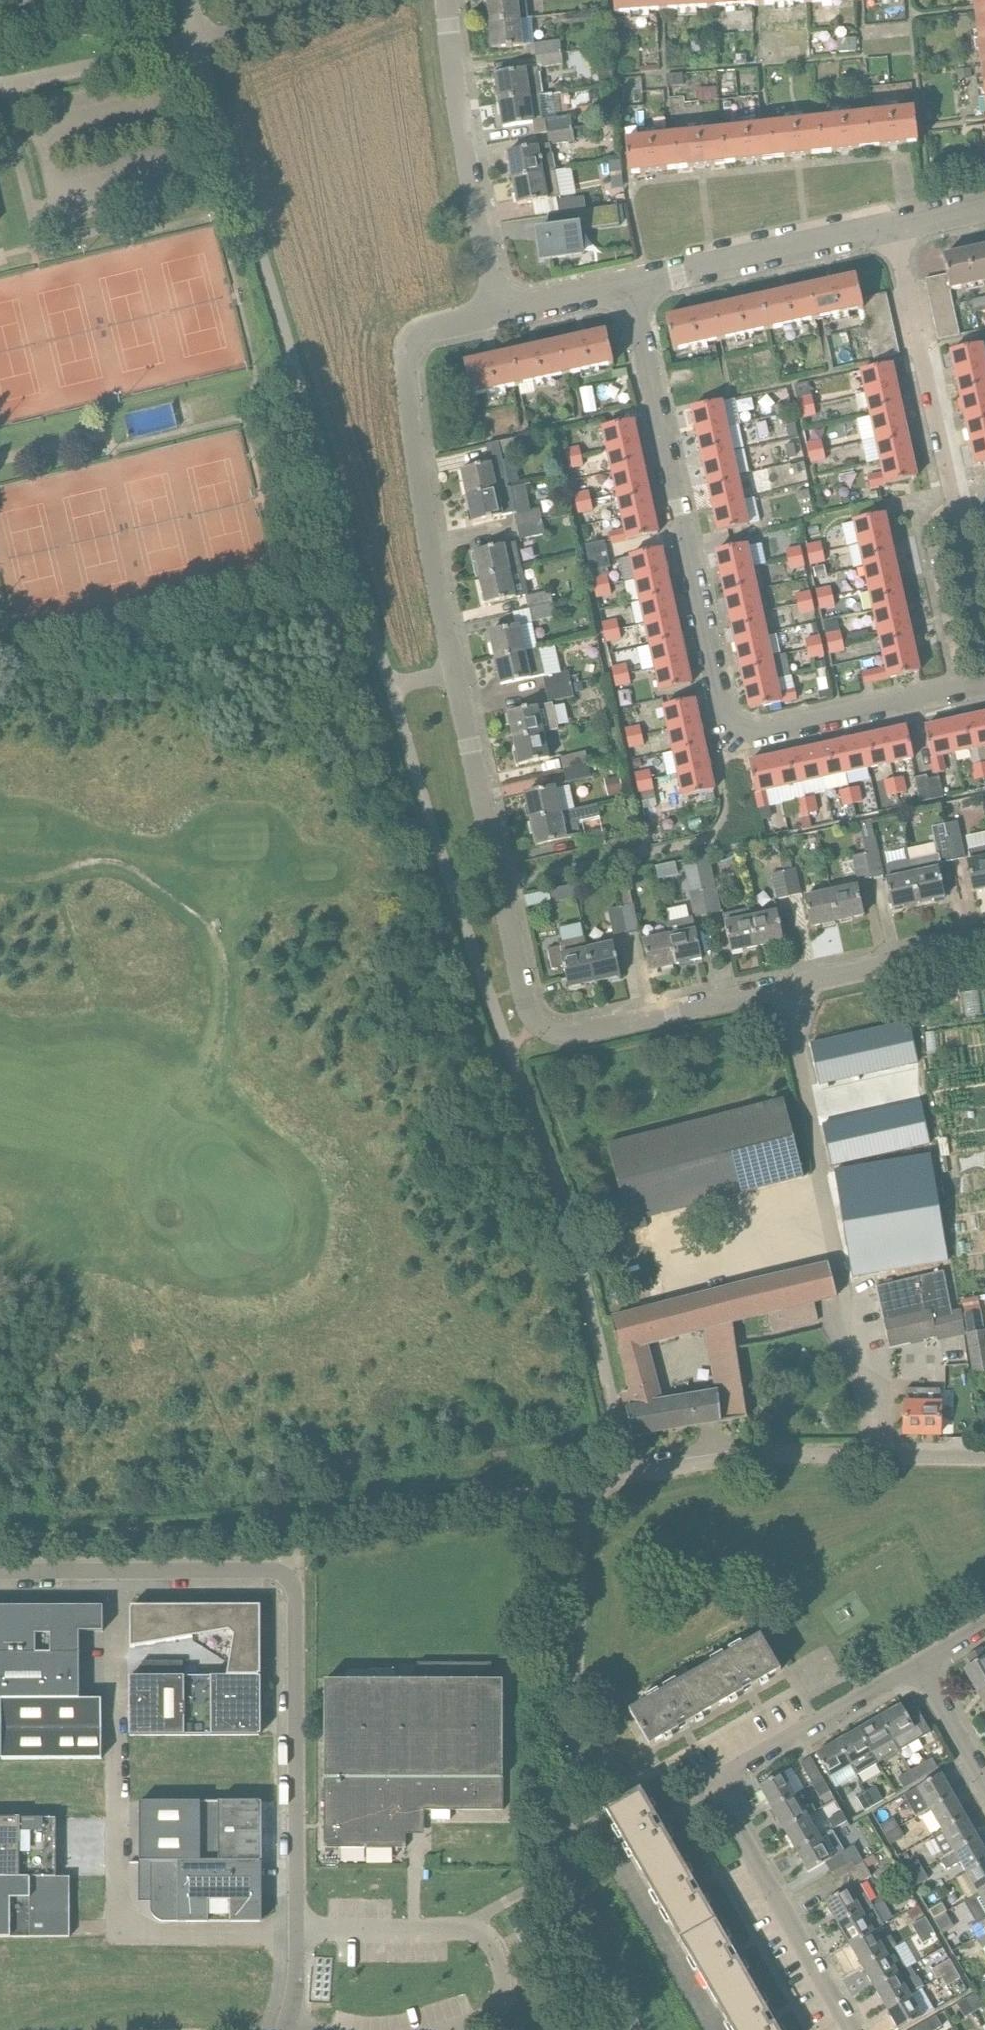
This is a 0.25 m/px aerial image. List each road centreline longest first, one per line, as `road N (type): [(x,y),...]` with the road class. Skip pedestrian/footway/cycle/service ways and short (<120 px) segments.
road 1 (residential): [(543,1026),(525,1000),(436,588),(403,358),(419,329),(499,310)]
road 2 (residential): [(285,2029),(298,1929),(292,1583),(275,1570),(0,1573)]
road 3 (track): [(564,1491),(0,1534)]
road 4 (residential): [(857,2029),(723,1790),(730,1769),(921,1662)]
road 5 (residential): [(734,725),(630,283)]
road 6 (residential): [(543,1026),(563,1033),(984,939)]
road 7 (residential): [(984,1461),(747,1457),(564,1491)]
road 8 (residential): [(984,633),(893,226)]
road 9 (residential): [(499,310),(448,0)]
road 10 (residential): [(630,283),(893,226)]
road 11 (residential): [(734,725),(747,731),(984,680)]
road 12 (residential): [(198,42),(0,86)]
road 13 (residential): [(499,310),(630,283)]
road 14 (residential): [(984,1773),(921,1662)]

